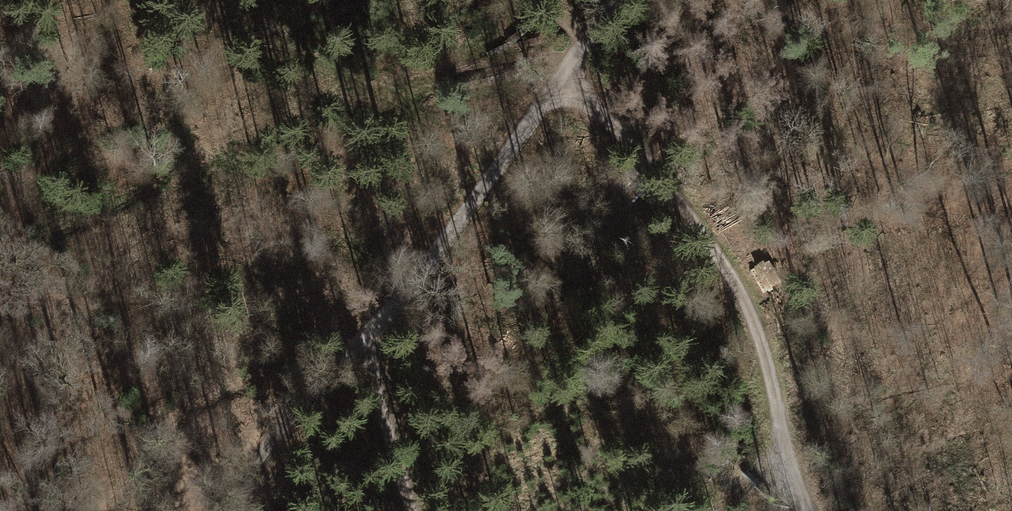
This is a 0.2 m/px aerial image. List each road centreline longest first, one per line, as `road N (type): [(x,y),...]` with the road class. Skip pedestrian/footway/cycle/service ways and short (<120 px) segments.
road 1 (track): [(227,510),(264,446),(360,344),(619,0)]
road 2 (track): [(575,51),(598,105),(742,290),(815,510)]
road 3 (track): [(360,344),(410,510)]

